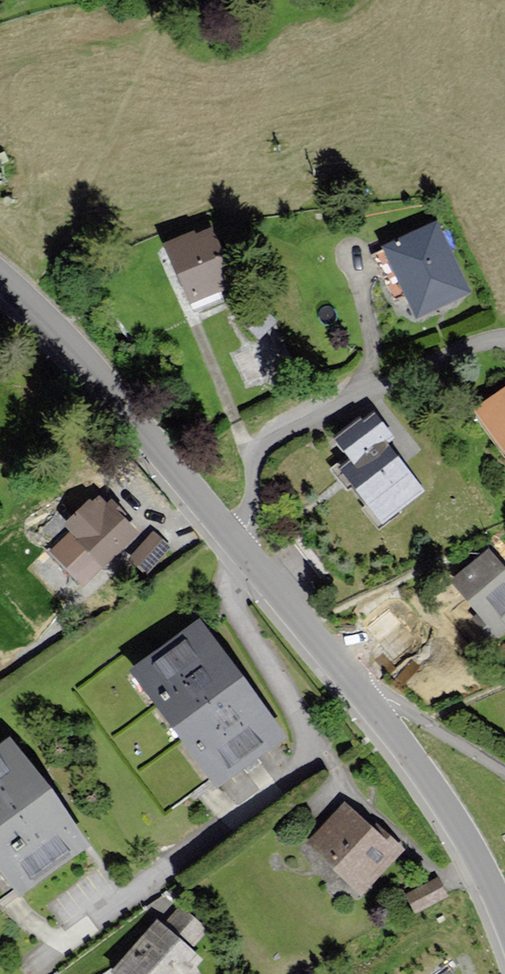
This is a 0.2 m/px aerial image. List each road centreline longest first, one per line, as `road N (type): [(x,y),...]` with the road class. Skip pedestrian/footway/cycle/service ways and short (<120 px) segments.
road 1 (residential): [(11,906),(45,932),(75,930),(291,772),(301,750),(300,716),(238,621),(236,545)]
road 2 (residential): [(236,545),(261,453),(299,426),(465,347),(504,342)]
road 3 (tertiary): [(236,545),(85,361),(0,279)]
road 4 (tertiary): [(504,920),(463,833),(369,703)]
road 5 (tertiary): [(369,703),(236,545)]
road 6 (residential): [(369,703),(381,699),(415,714),(504,772)]

